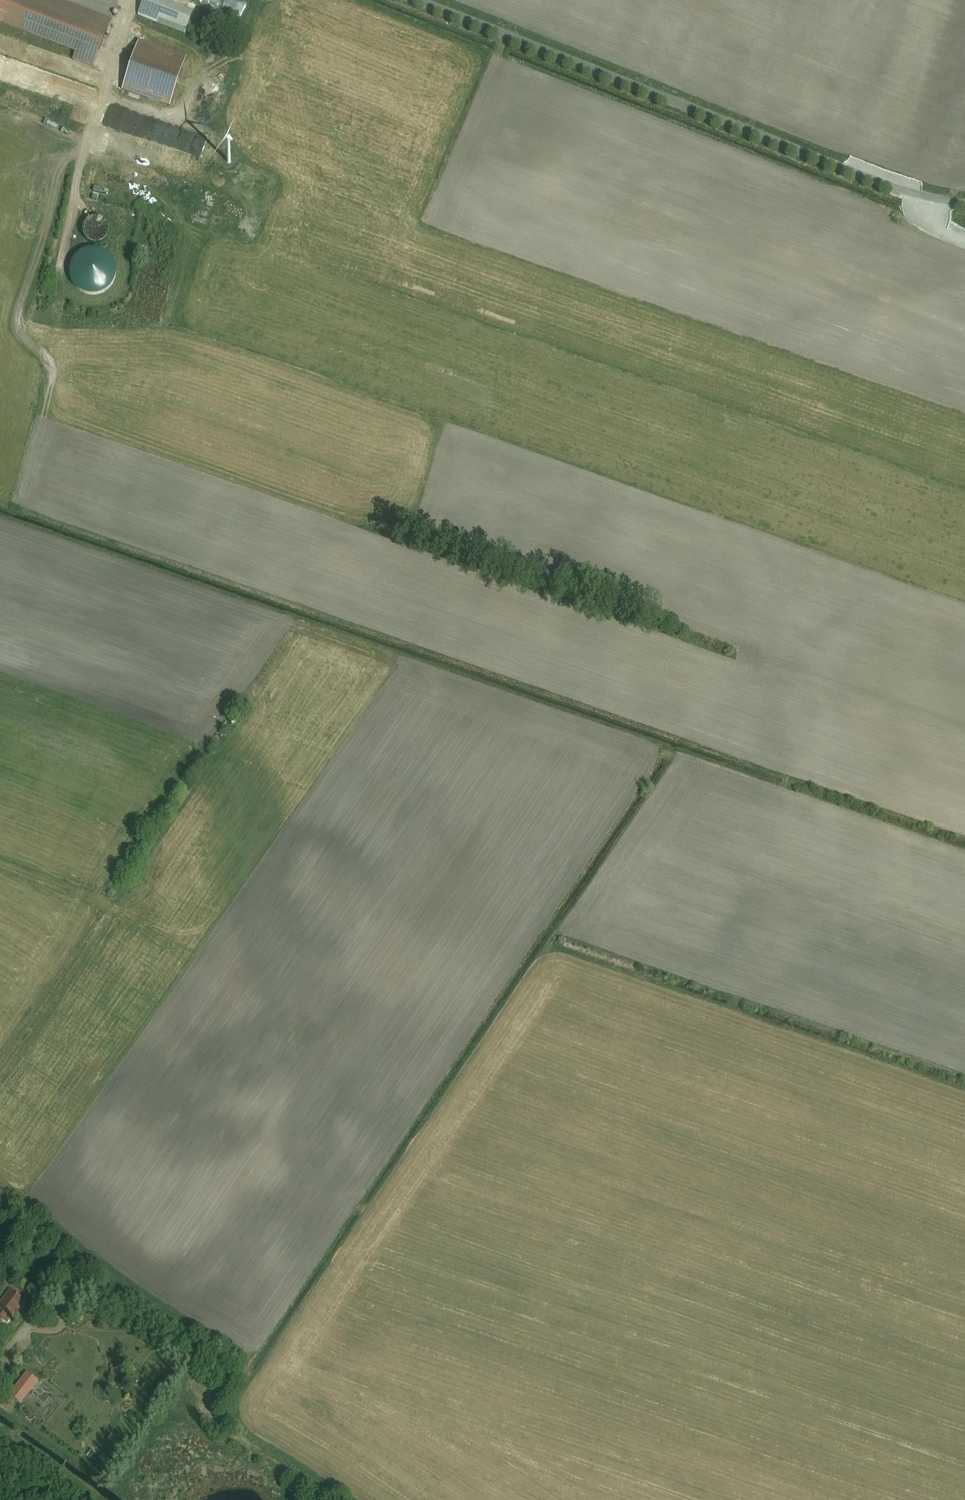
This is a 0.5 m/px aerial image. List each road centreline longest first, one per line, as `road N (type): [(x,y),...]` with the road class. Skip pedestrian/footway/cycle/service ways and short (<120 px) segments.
road 1 (tertiary): [(415,0),(921,200),(964,203)]

